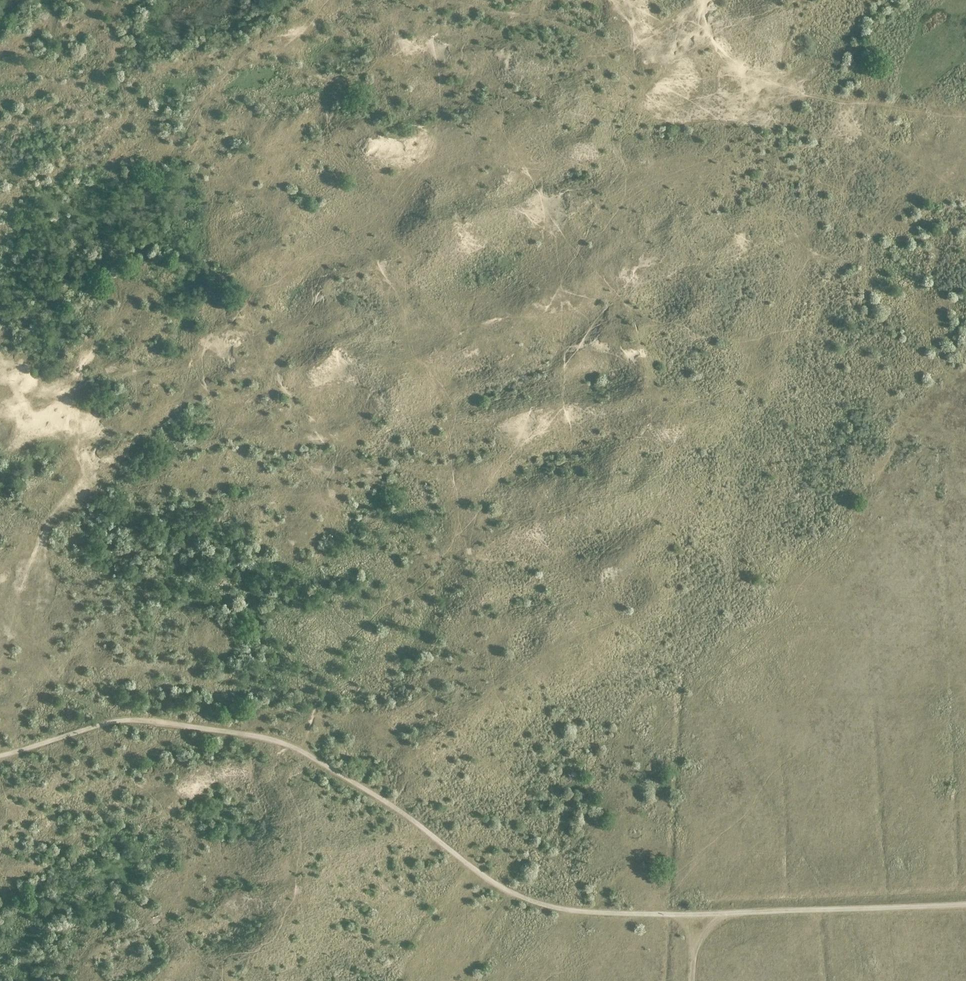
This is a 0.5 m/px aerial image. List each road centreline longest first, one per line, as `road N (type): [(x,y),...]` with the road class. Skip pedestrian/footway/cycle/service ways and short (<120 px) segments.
road 1 (track): [(726,913),(597,912),(530,901),(501,888),(402,810),(315,758),(260,737),(126,720),(0,756)]
road 2 (track): [(726,913),(965,904)]

